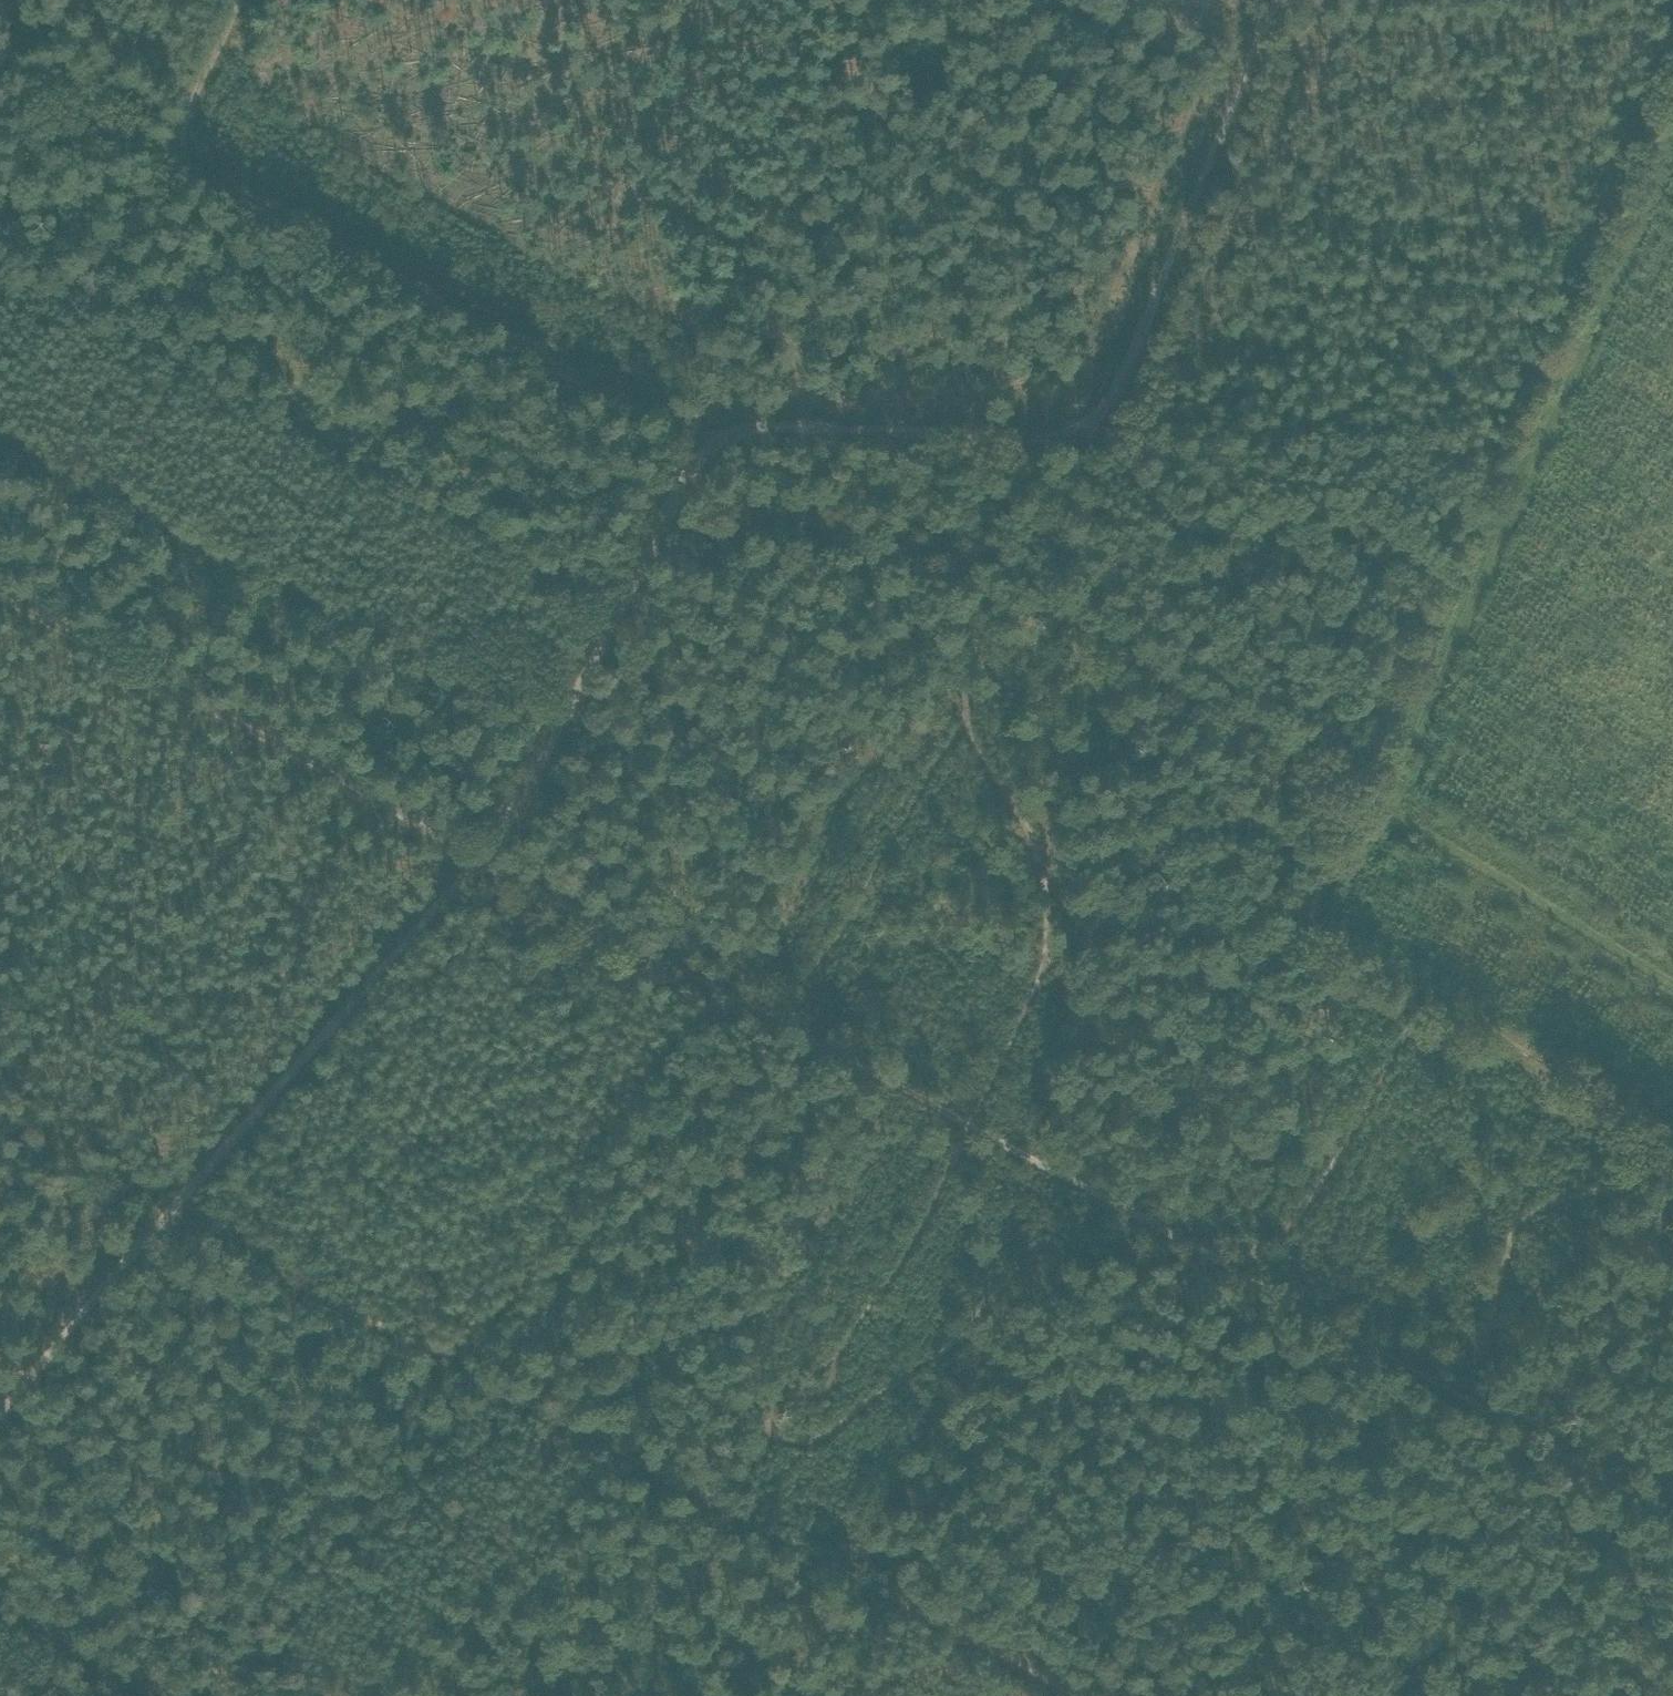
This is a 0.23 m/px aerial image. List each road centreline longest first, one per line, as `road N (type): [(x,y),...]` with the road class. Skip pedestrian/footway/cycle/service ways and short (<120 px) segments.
road 1 (track): [(0,1414),(480,832),(621,588)]
road 2 (track): [(0,584),(480,832),(785,1002)]
road 3 (track): [(706,442),(755,428),(1093,437),(1275,0)]
road 4 (track): [(706,442),(184,158)]
road 5 (track): [(184,158),(169,150),(236,0)]
road 6 (track): [(621,588),(706,442)]
road 7 (track): [(128,1695),(0,1627)]

